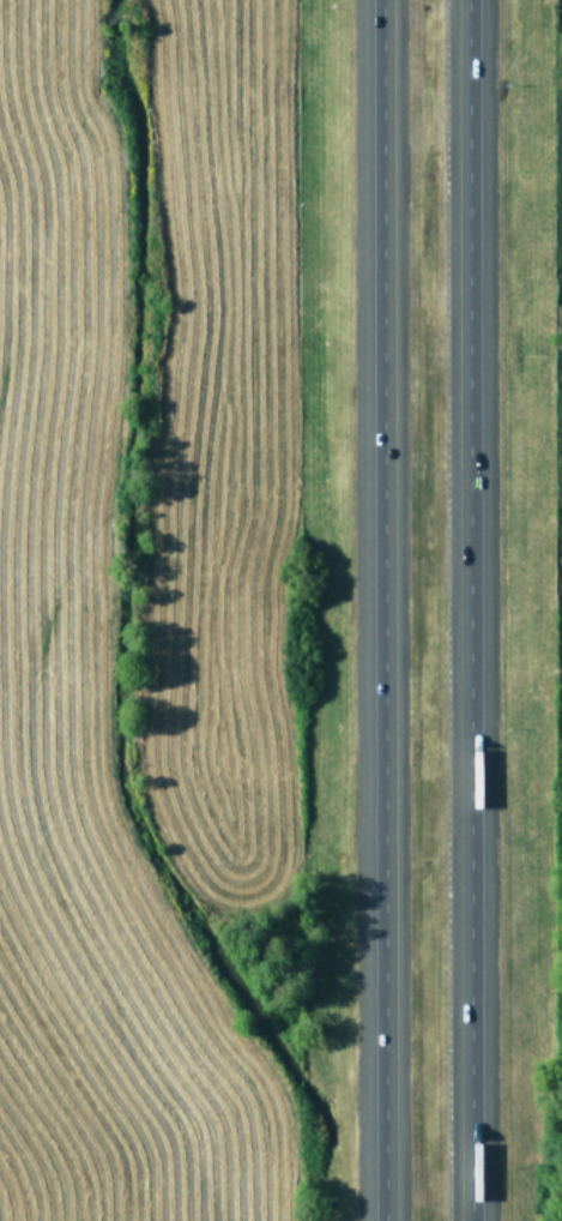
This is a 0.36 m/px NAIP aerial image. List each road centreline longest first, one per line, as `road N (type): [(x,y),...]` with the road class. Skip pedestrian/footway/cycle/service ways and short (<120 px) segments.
road 1 (motorway): [(395,0),(401,1220)]
road 2 (motorway): [(474,1220),(472,0)]

